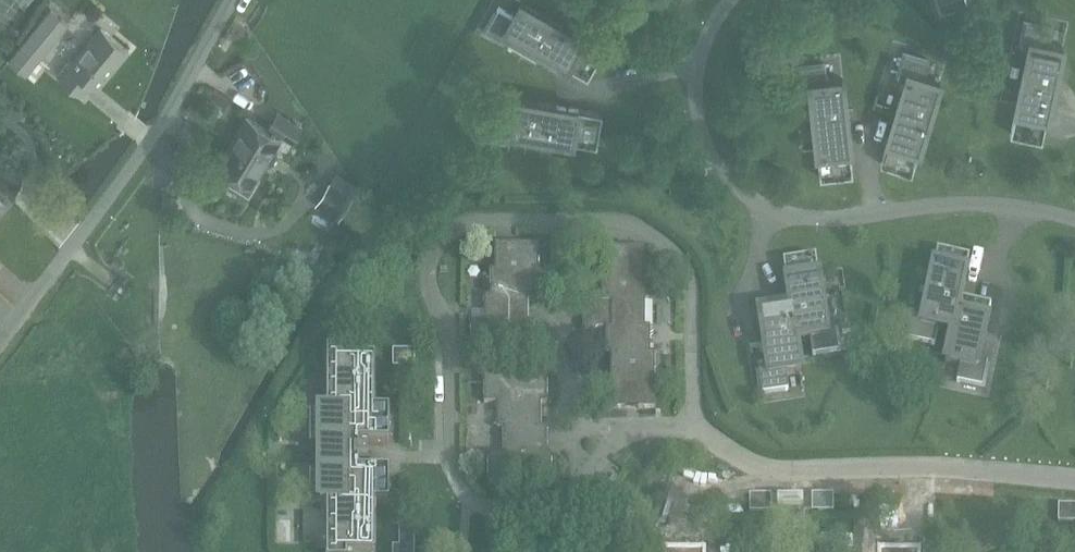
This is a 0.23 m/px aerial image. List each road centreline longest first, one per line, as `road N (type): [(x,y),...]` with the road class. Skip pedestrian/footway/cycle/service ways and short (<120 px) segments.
road 1 (residential): [(685,425),(694,407),(693,280),(681,257),(643,225),(617,216),(463,226),(440,245),(427,285),(451,338),(457,487),(489,510),(536,514),(572,497),(594,467)]
road 2 (residential): [(1074,220),(989,203),(820,219),(753,201),(715,167),(695,91),(706,30),(729,0)]
road 3 (residential): [(0,359),(130,197),(239,0)]
road 4 (residential): [(685,425),(767,468),(1074,480)]

